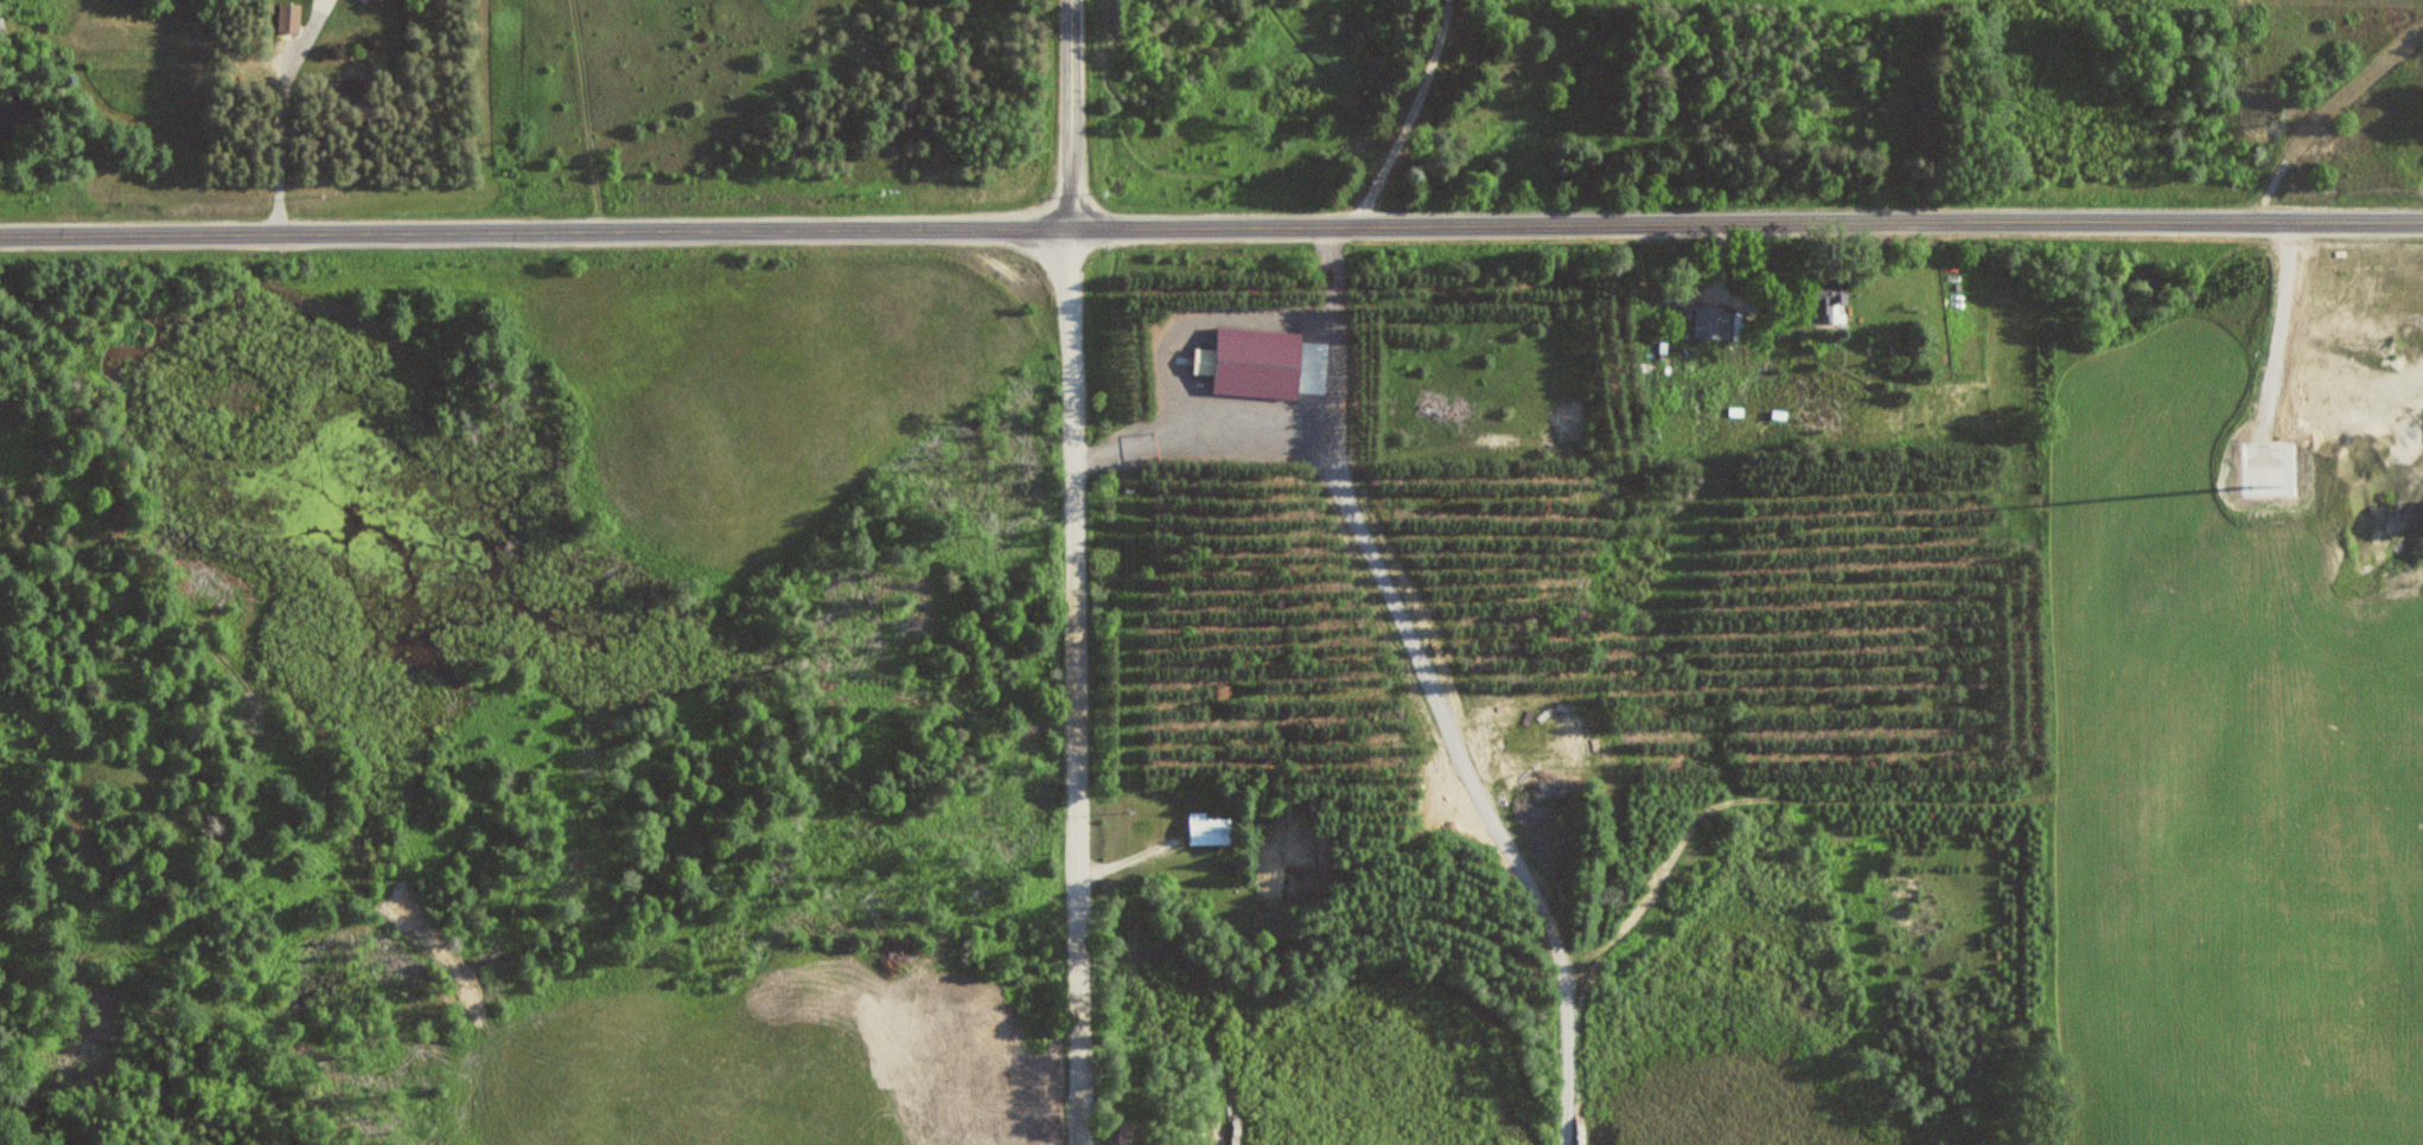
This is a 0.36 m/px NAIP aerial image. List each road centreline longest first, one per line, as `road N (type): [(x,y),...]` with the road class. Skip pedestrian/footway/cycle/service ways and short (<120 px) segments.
road 1 (tertiary): [(2422,216),(0,236)]
road 2 (residential): [(1075,1144),(1072,229)]
road 3 (residential): [(1072,229),(1071,0)]

